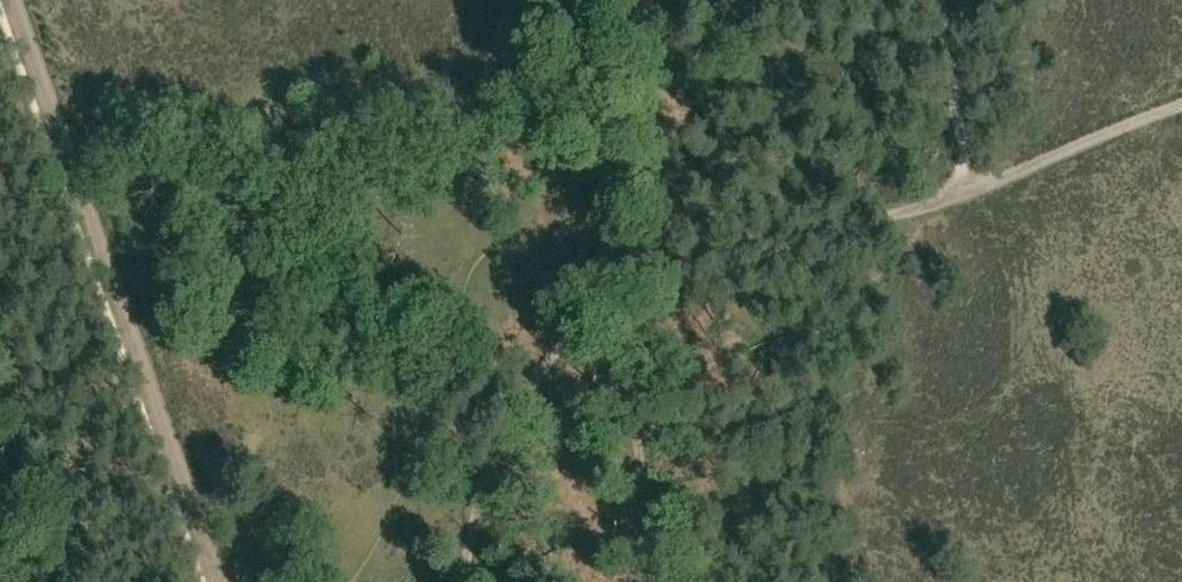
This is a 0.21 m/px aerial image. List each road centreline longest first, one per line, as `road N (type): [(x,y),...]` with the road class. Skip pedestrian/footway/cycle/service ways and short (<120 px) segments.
road 1 (track): [(221,581),(15,0)]
road 2 (track): [(964,196),(618,301)]
road 3 (track): [(618,301),(575,334),(526,395),(457,581)]
road 4 (track): [(618,301),(574,0)]
road 5 (track): [(658,581),(618,301)]
road 6 (track): [(1181,105),(964,196)]
road 7 (track): [(964,196),(939,0)]

